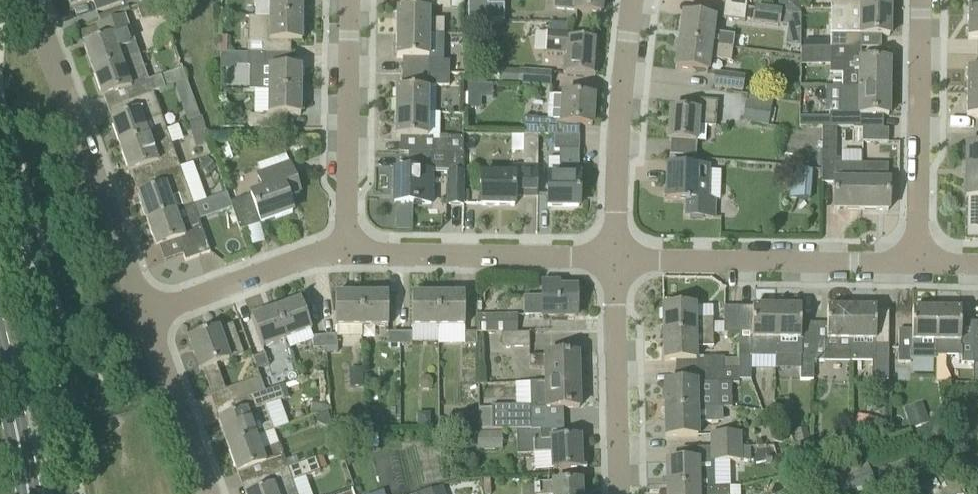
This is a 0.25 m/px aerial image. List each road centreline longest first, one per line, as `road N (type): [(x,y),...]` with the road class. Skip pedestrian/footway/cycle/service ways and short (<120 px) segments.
road 1 (residential): [(147,309),(30,0)]
road 2 (residential): [(913,262),(619,259)]
road 3 (residential): [(913,262),(919,0)]
road 4 (residential): [(619,259),(440,256),(358,245)]
road 5 (residential): [(619,259),(635,0)]
road 6 (residential): [(358,245),(354,0)]
road 7 (residential): [(611,493),(619,259)]
road 8 (residential): [(358,245),(147,309)]
road 9 (residential): [(207,493),(147,309)]
road 10 (primary): [(28,493),(0,360)]

